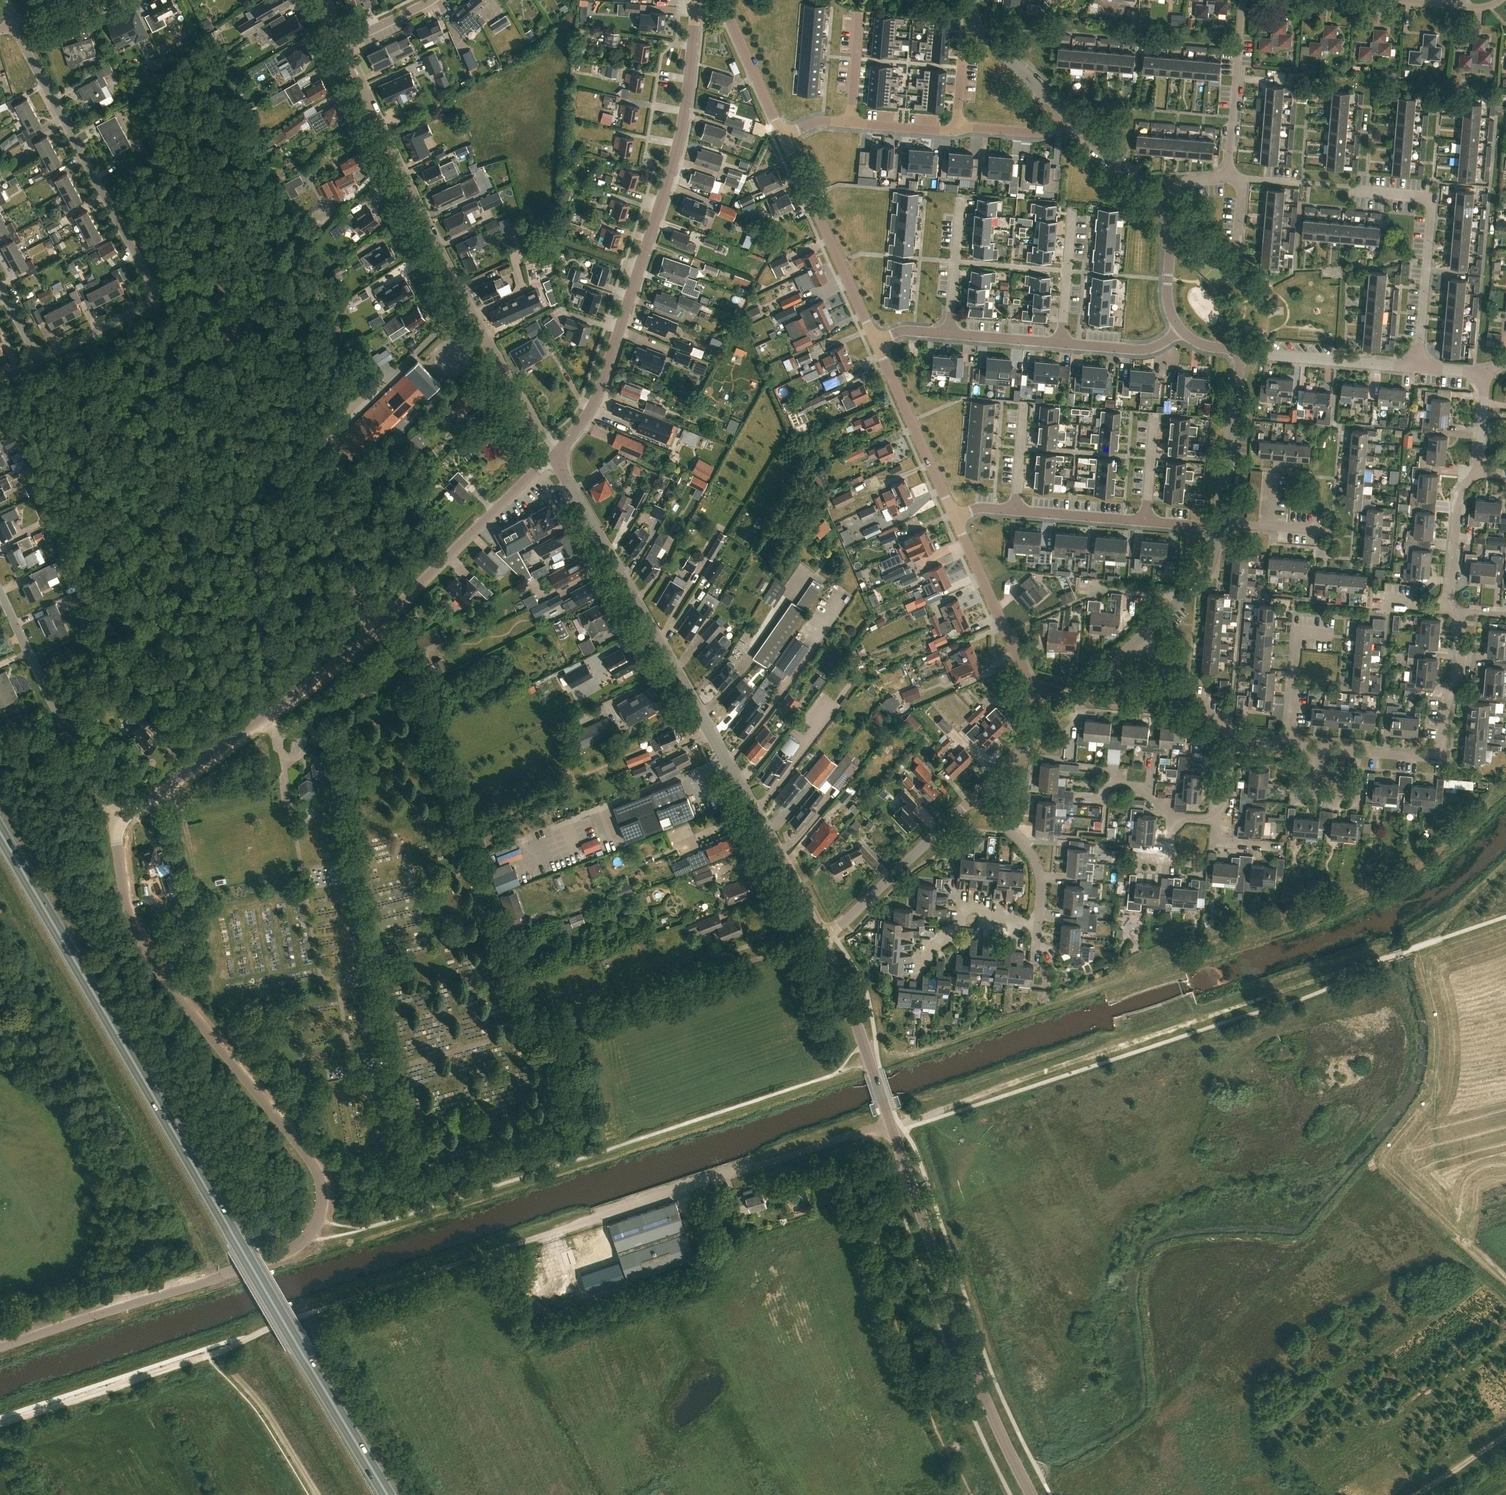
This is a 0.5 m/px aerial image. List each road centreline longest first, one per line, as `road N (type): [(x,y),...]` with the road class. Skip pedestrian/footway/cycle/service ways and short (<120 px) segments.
road 1 (tertiary): [(0,1346),(266,1262),(293,1249),(319,1219),(322,1188),(306,1153),(150,958),(129,907),(118,824)]
road 2 (trunk): [(387,1494),(0,832)]
road 3 (unclassified): [(209,1355),(305,1314),(848,1135),(892,1129)]
road 4 (tertiary): [(118,824),(352,649),(556,455)]
road 5 (tertiary): [(822,938),(556,455)]
road 6 (track): [(1347,974),(892,1129)]
road 7 (tertiary): [(556,455),(595,402),(669,176),(696,5)]
road 8 (unclassified): [(556,455),(467,305),(342,44)]
road 9 (residential): [(38,360),(154,296),(15,25)]
road 10 (tertiary): [(1030,1494),(972,1367),(892,1129)]
road 11 (residential): [(1318,749),(1413,755),(1440,750),(1462,651),(1456,612)]
road 12 (residential): [(118,824),(0,590)]
road 13 (residential): [(1417,367),(1431,197),(1351,187)]
road 14 (unclassified): [(875,342),(782,136)]
road 15 (unclassified): [(1048,723),(955,517)]
road 16 (track): [(0,1424),(209,1355)]
road 17 (unclassified): [(822,938),(976,796)]
road 18 (tertiary): [(822,938),(892,1129)]
road 19 (unclassified): [(955,517),(875,342)]
road 20 (residential): [(1228,176),(1244,0)]
road 21 (unclassified): [(1242,351),(1417,367)]
road 22 (track): [(214,1353),(258,1401),(316,1494)]
road 23 (unclassified): [(1222,522),(1242,351)]
road 24 (unclassified): [(782,136),(730,18),(696,5)]
road 25 (residential): [(918,971),(963,908),(982,909),(985,919),(1036,923)]
road 26 (residential): [(976,796),(1032,856),(1040,885),(1036,923)]
road 27 (residential): [(1289,745),(1299,630),(1333,633)]
road 28 (unclassified): [(1064,113),(982,33),(975,0)]
road 29 (residential): [(1448,606),(1461,488),(1479,470)]
road 30 (residential): [(1138,639),(1236,742)]
road 31 (unclassified): [(1138,639),(1209,567),(1216,528)]
road 32 (residential): [(949,334),(961,197)]
road 33 (residential): [(1061,343),(1073,206)]
road 34 (unclassified): [(1162,204),(1064,113)]
road 35 (unclassified): [(1181,330),(1167,300),(1172,228),(1162,204)]
road 36 (residential): [(1145,520),(1016,508)]
road 37 (residential): [(1061,343),(1151,348),(1181,330)]
road 38 (unclassified): [(1048,723),(1138,639)]

